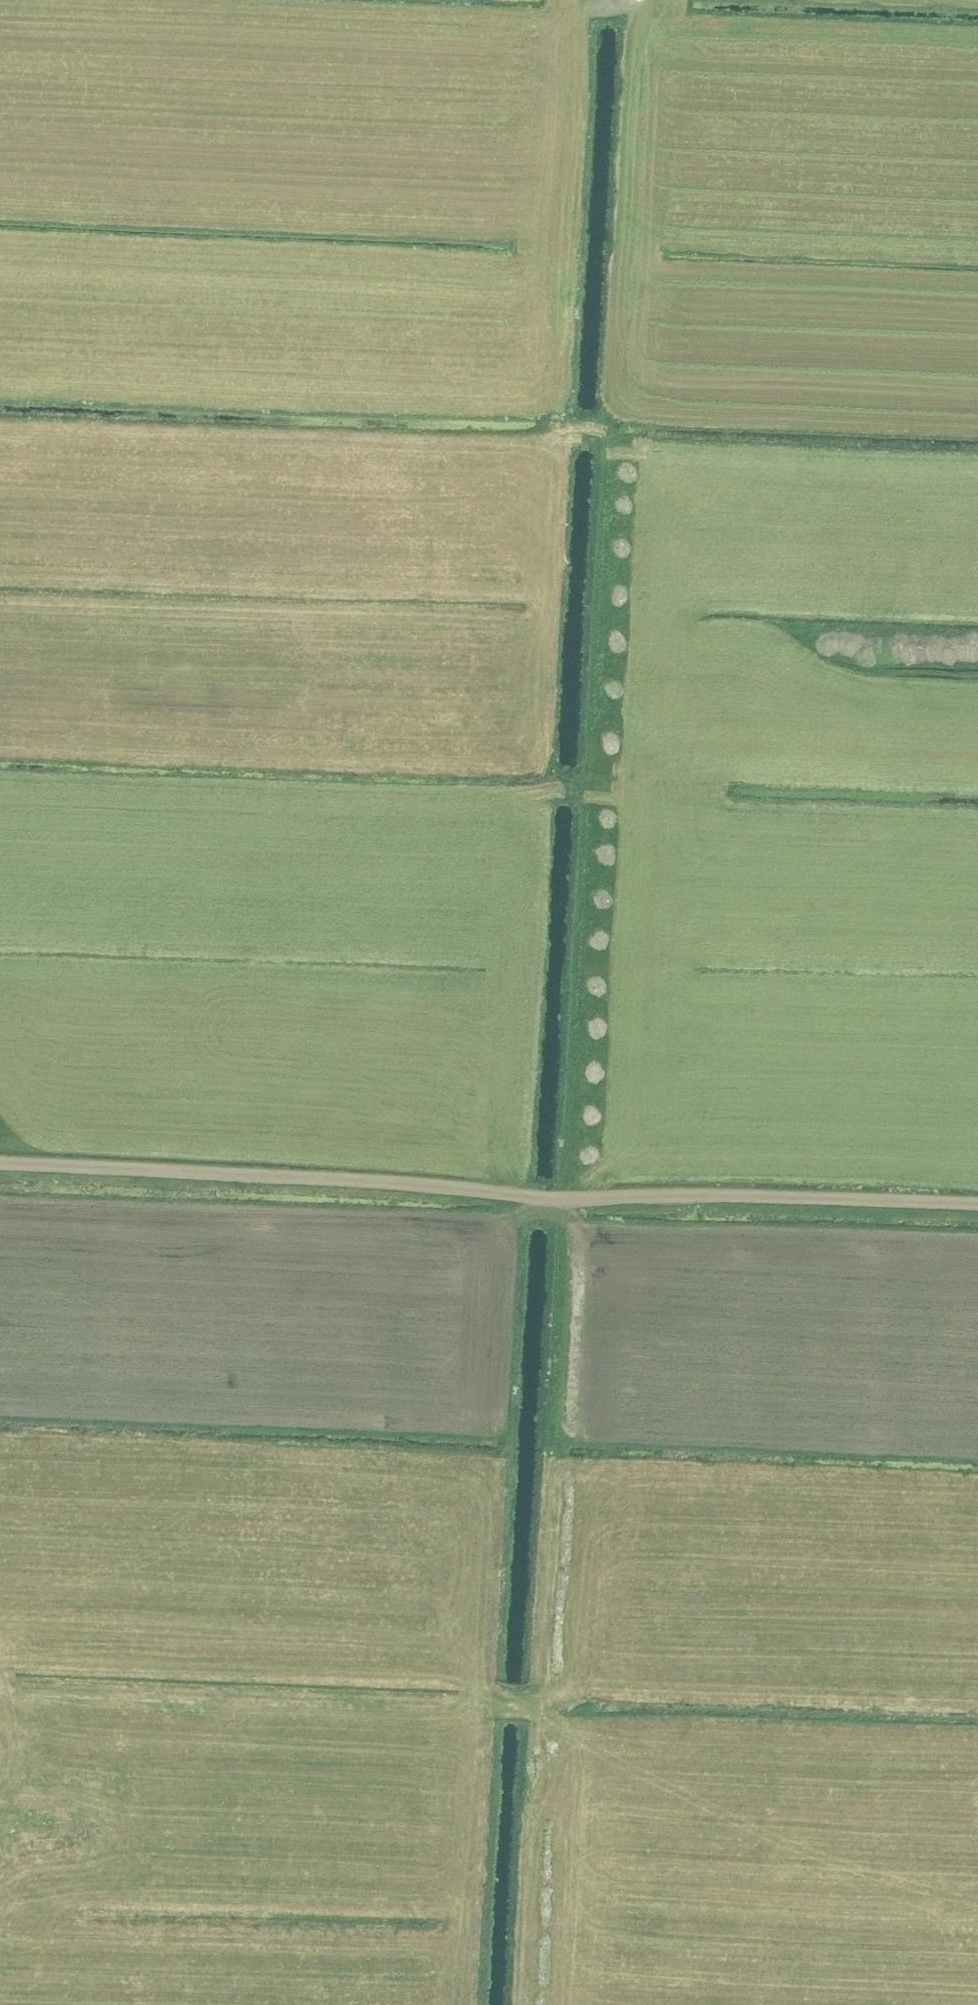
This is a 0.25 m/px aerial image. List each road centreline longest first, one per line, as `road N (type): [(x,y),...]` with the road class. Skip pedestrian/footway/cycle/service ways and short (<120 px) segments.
road 1 (track): [(977,1210),(538,1202),(471,1191),(0,1170)]

